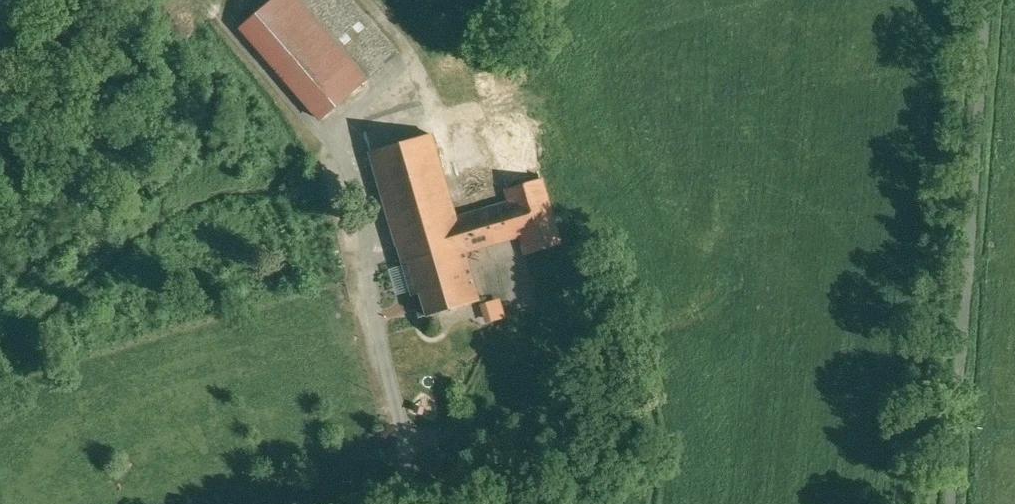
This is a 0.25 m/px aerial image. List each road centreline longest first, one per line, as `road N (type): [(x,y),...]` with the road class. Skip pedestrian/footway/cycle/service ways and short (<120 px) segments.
road 1 (unclassified): [(988,0),(950,503)]

